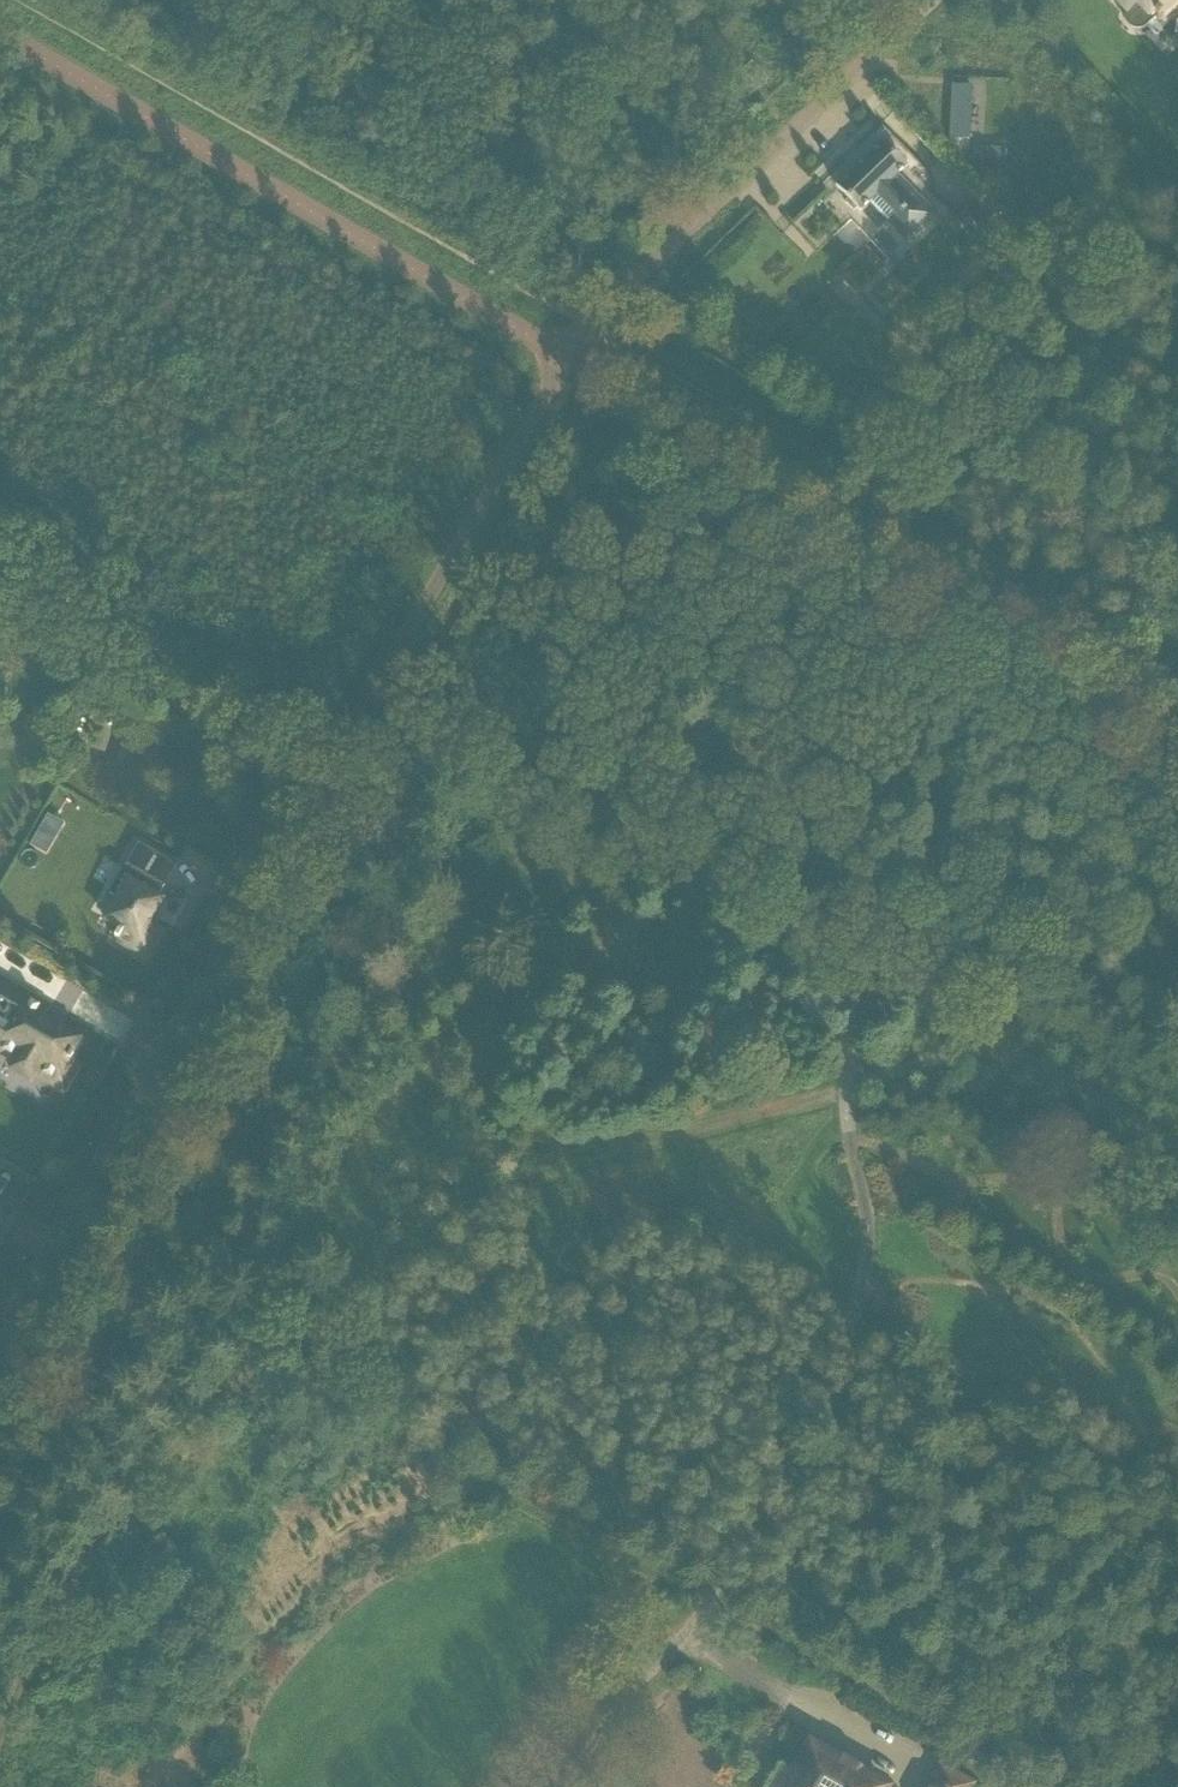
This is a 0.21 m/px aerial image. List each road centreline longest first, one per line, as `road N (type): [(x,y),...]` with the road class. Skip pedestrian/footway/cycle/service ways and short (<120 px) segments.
road 1 (residential): [(0,1339),(568,357)]
road 2 (unclassified): [(1177,706),(568,357)]
road 3 (unclassified): [(568,357),(0,34)]
road 4 (unclassified): [(568,357),(931,0)]

